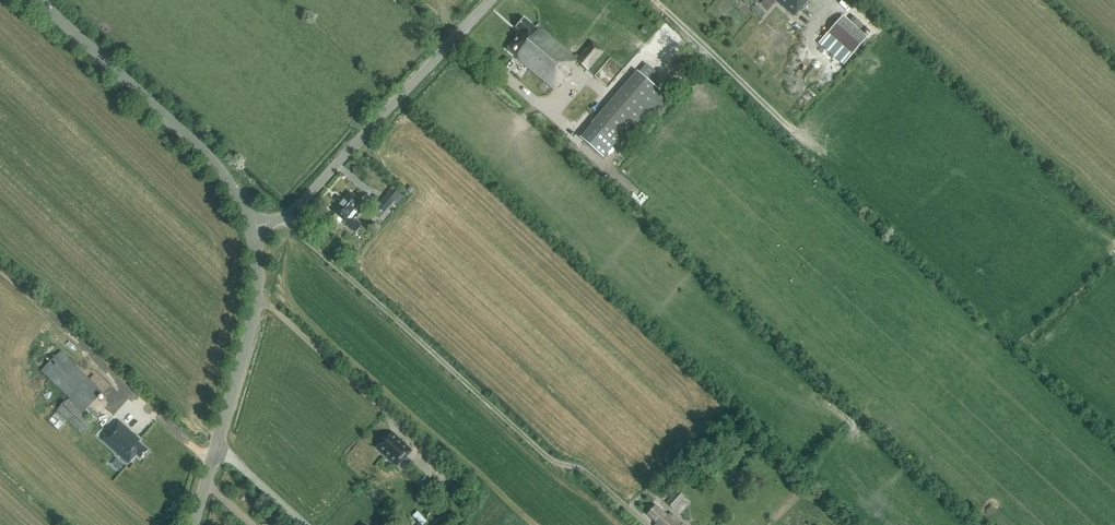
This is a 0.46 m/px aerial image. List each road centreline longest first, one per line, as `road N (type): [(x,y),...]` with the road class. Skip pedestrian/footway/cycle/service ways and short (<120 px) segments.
road 1 (track): [(286,216),(548,457),(585,472),(629,510)]
road 2 (tertiary): [(251,229),(303,203),(492,0)]
road 3 (tertiary): [(251,229),(207,155),(37,0)]
road 4 (tertiary): [(194,524),(256,304),(251,229)]
road 5 (track): [(213,460),(0,271)]
road 6 (track): [(654,0),(791,131)]
road 7 (track): [(256,304),(272,308),(388,414)]

